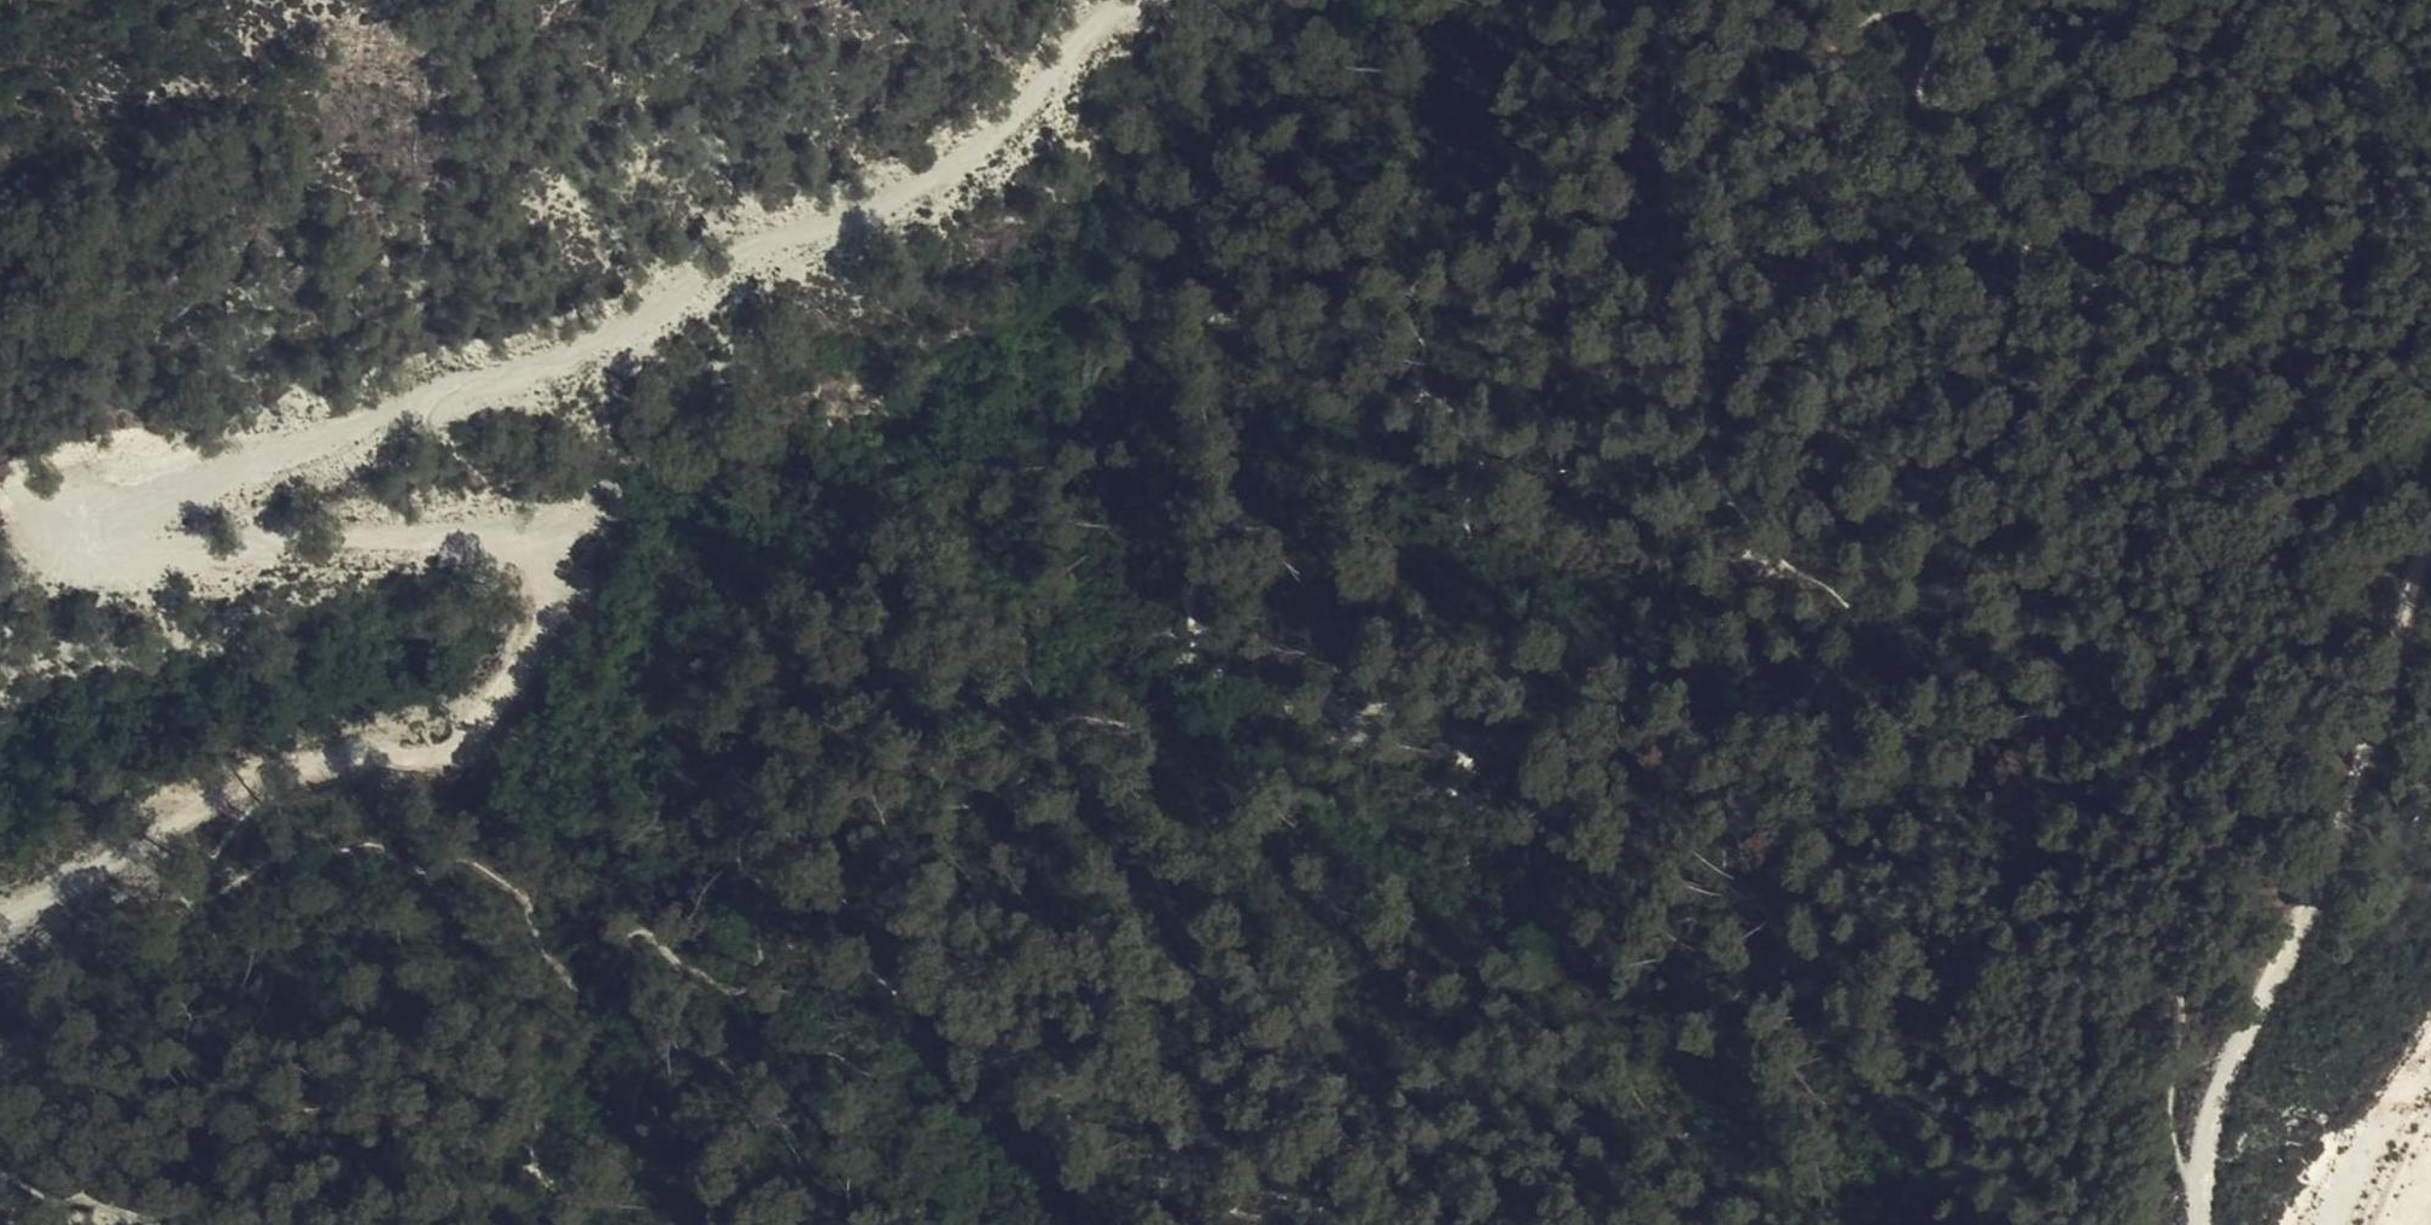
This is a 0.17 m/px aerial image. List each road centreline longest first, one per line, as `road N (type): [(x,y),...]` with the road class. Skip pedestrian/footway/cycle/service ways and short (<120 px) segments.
road 1 (track): [(1129,0),(1050,70),(989,144),(852,220),(717,269),(596,348),(442,400),(370,415),(95,532),(89,562),(290,541),(510,538),(544,573),(546,618),(474,737),(437,761),(226,797),(0,926)]
road 2 (track): [(2207,1224),(2210,1123),(2327,865),(2430,545)]

